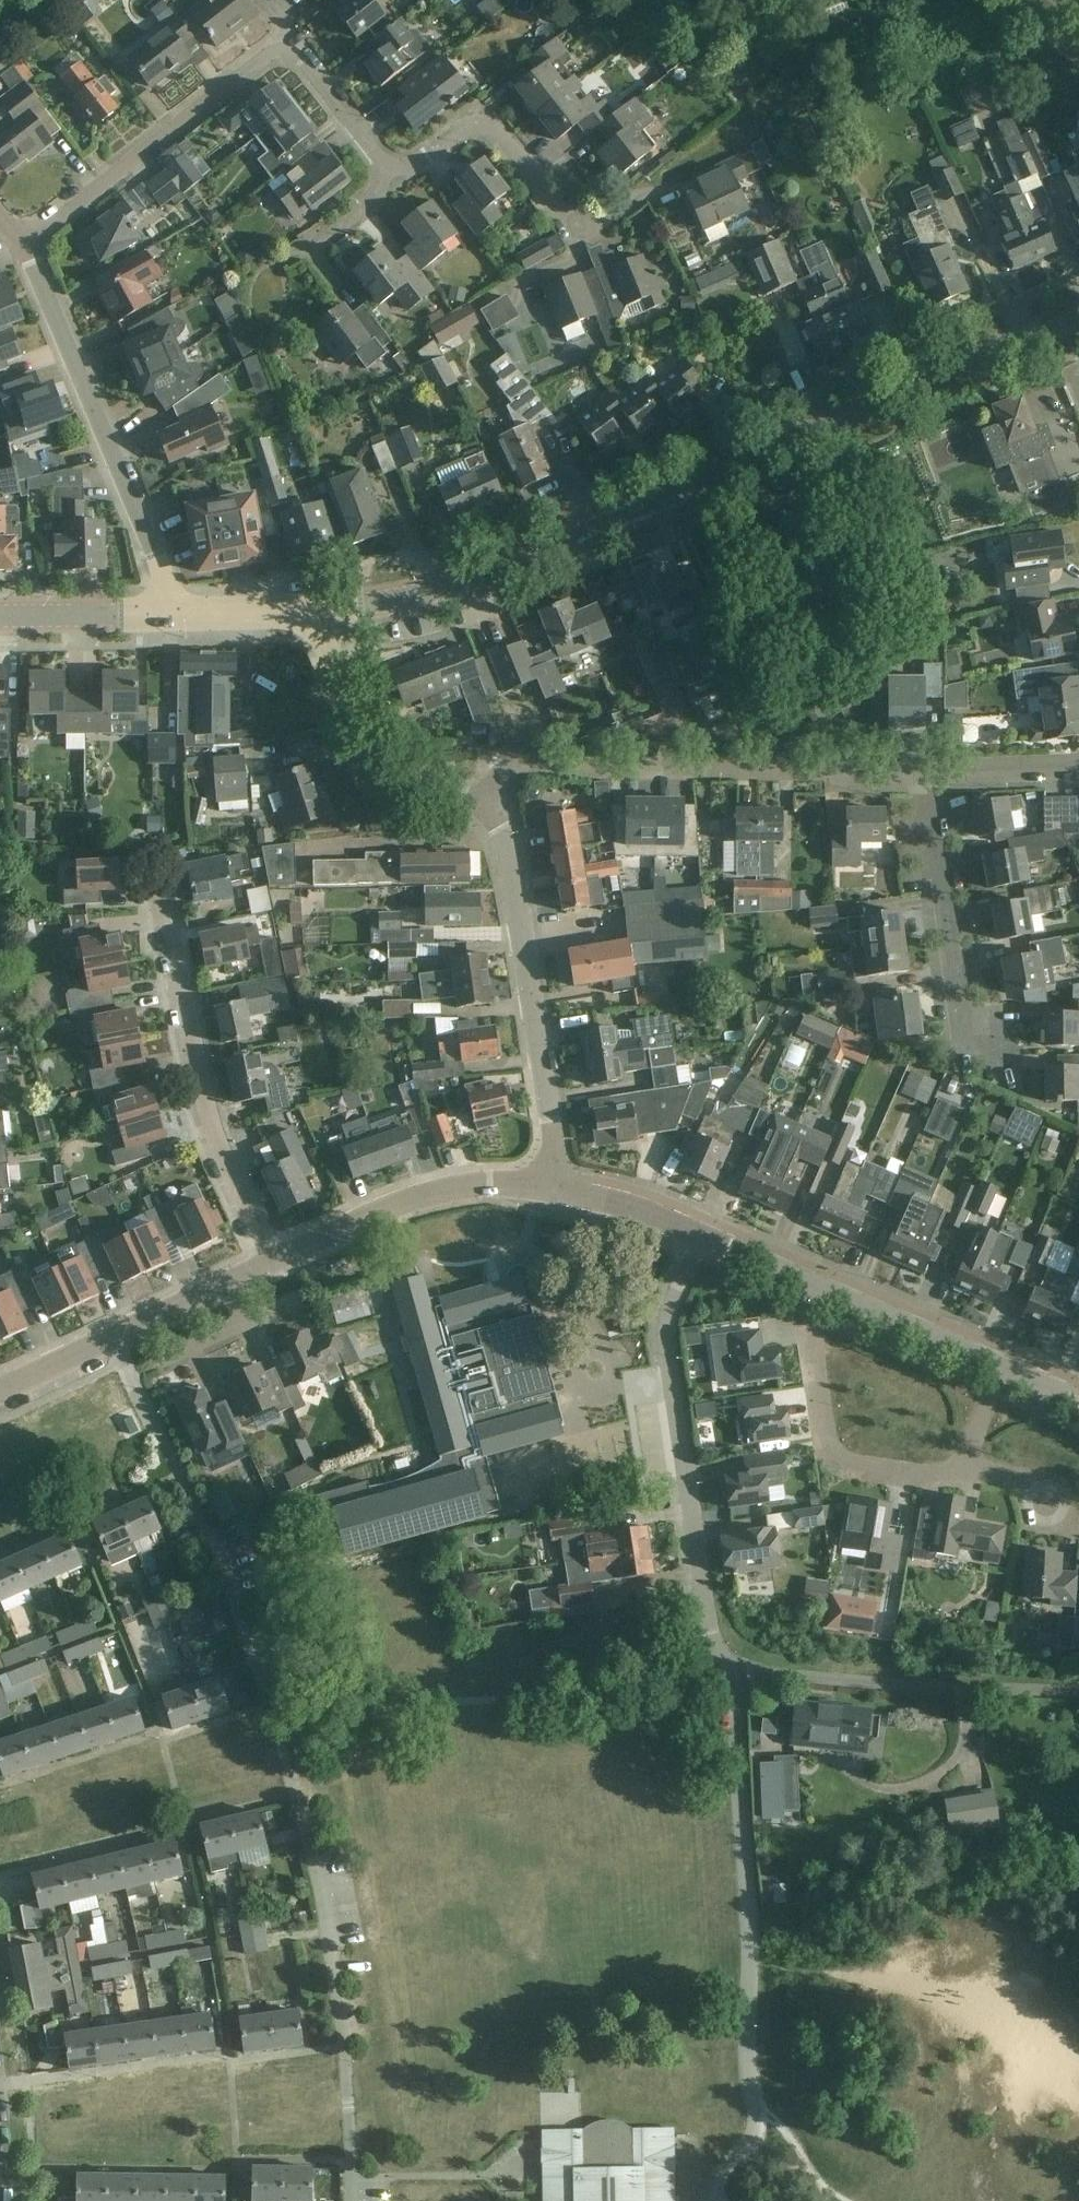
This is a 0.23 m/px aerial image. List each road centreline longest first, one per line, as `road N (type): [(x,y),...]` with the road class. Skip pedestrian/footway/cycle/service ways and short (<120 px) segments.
road 1 (tertiary): [(320,605),(411,595),(492,570),(1078,314)]
road 2 (residential): [(23,239),(273,54),(301,61),(395,181)]
road 3 (residential): [(479,803),(498,773),(527,766),(927,773)]
road 4 (residential): [(729,1674),(712,1638),(667,1339),(700,1237)]
road 5 (residential): [(757,2112),(749,2081),(738,1710),(729,1674)]
road 6 (residential): [(177,611),(23,239)]
road 7 (residential): [(272,1265),(211,1134),(159,888)]
road 8 (residential): [(554,1186),(508,852),(479,803)]
road 9 (residential): [(1078,1691),(729,1674)]
road 10 (tertiary): [(1002,1365),(700,1237)]
road 11 (tertiary): [(0,1393),(272,1265)]
road 12 (tertiary): [(272,1265),(459,1185),(554,1186)]
road 13 (residential): [(479,803),(370,774),(320,605)]
road 14 (residential): [(964,1051),(927,773)]
road 15 (residential): [(813,1334),(834,1459),(930,1476),(959,1470)]
road 16 (residential): [(395,181),(465,129),(483,127),(578,226)]
road 17 (tertiary): [(0,614),(177,611)]
road 18 (tertiary): [(700,1237),(632,1206),(554,1186)]
road 19 (residential): [(927,773),(1078,766)]
road 20 (tertiary): [(177,611),(320,605)]
road 21 (residential): [(959,1470),(1013,1478),(1078,1518)]
road 22 (residential): [(289,257),(395,181)]

